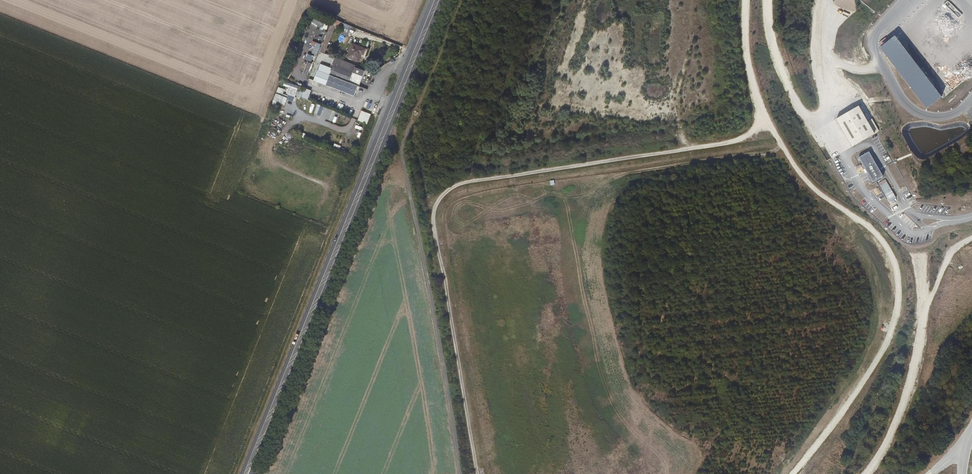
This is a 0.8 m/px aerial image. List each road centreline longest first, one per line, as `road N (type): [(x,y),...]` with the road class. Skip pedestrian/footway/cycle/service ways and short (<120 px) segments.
road 1 (track): [(867,473),(894,429),(918,359),(927,230),(795,102),(776,47),(774,0)]
road 2 (primary): [(251,473),(442,0)]
road 3 (primary): [(432,0),(242,473)]
road 4 (track): [(466,473),(402,151),(412,122)]

